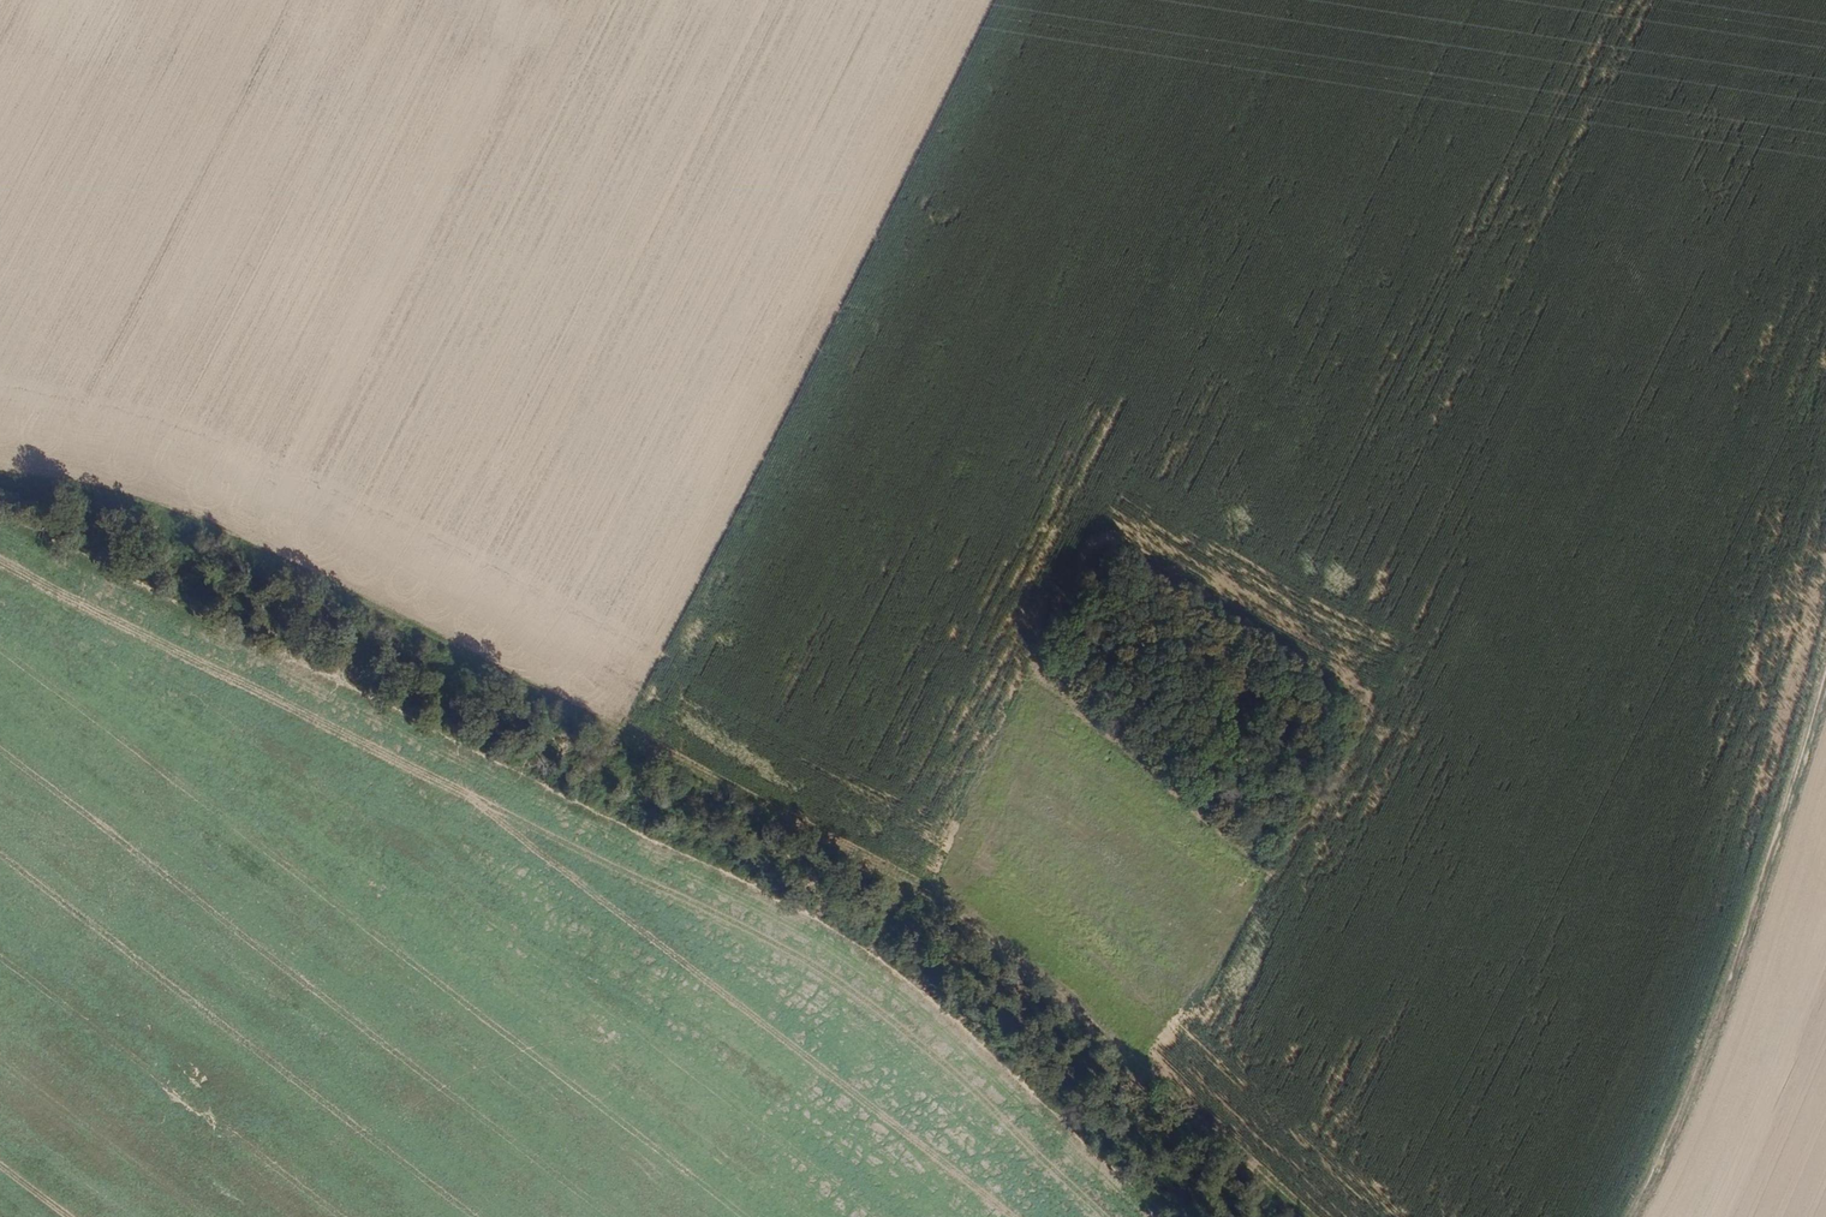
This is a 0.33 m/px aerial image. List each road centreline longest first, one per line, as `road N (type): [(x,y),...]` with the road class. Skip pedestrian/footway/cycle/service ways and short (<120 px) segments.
road 1 (track): [(1626,1216),(1648,1185),(1792,832),(1825,712)]

